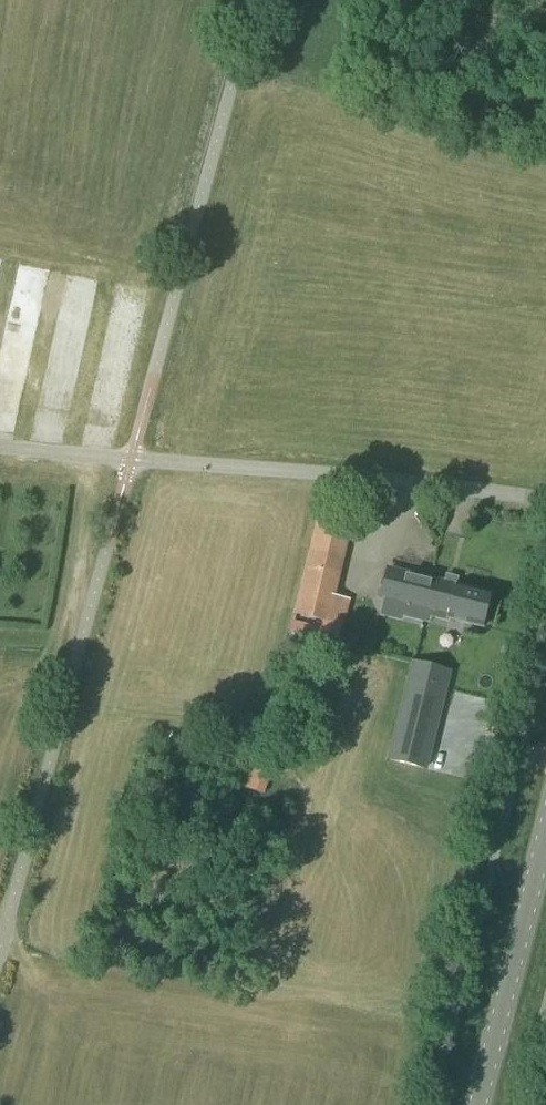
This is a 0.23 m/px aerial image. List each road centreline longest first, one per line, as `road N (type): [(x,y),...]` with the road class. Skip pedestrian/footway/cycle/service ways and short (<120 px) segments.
road 1 (unclassified): [(545,505),(0,447)]
road 2 (tertiary): [(480,1104),(545,835)]

